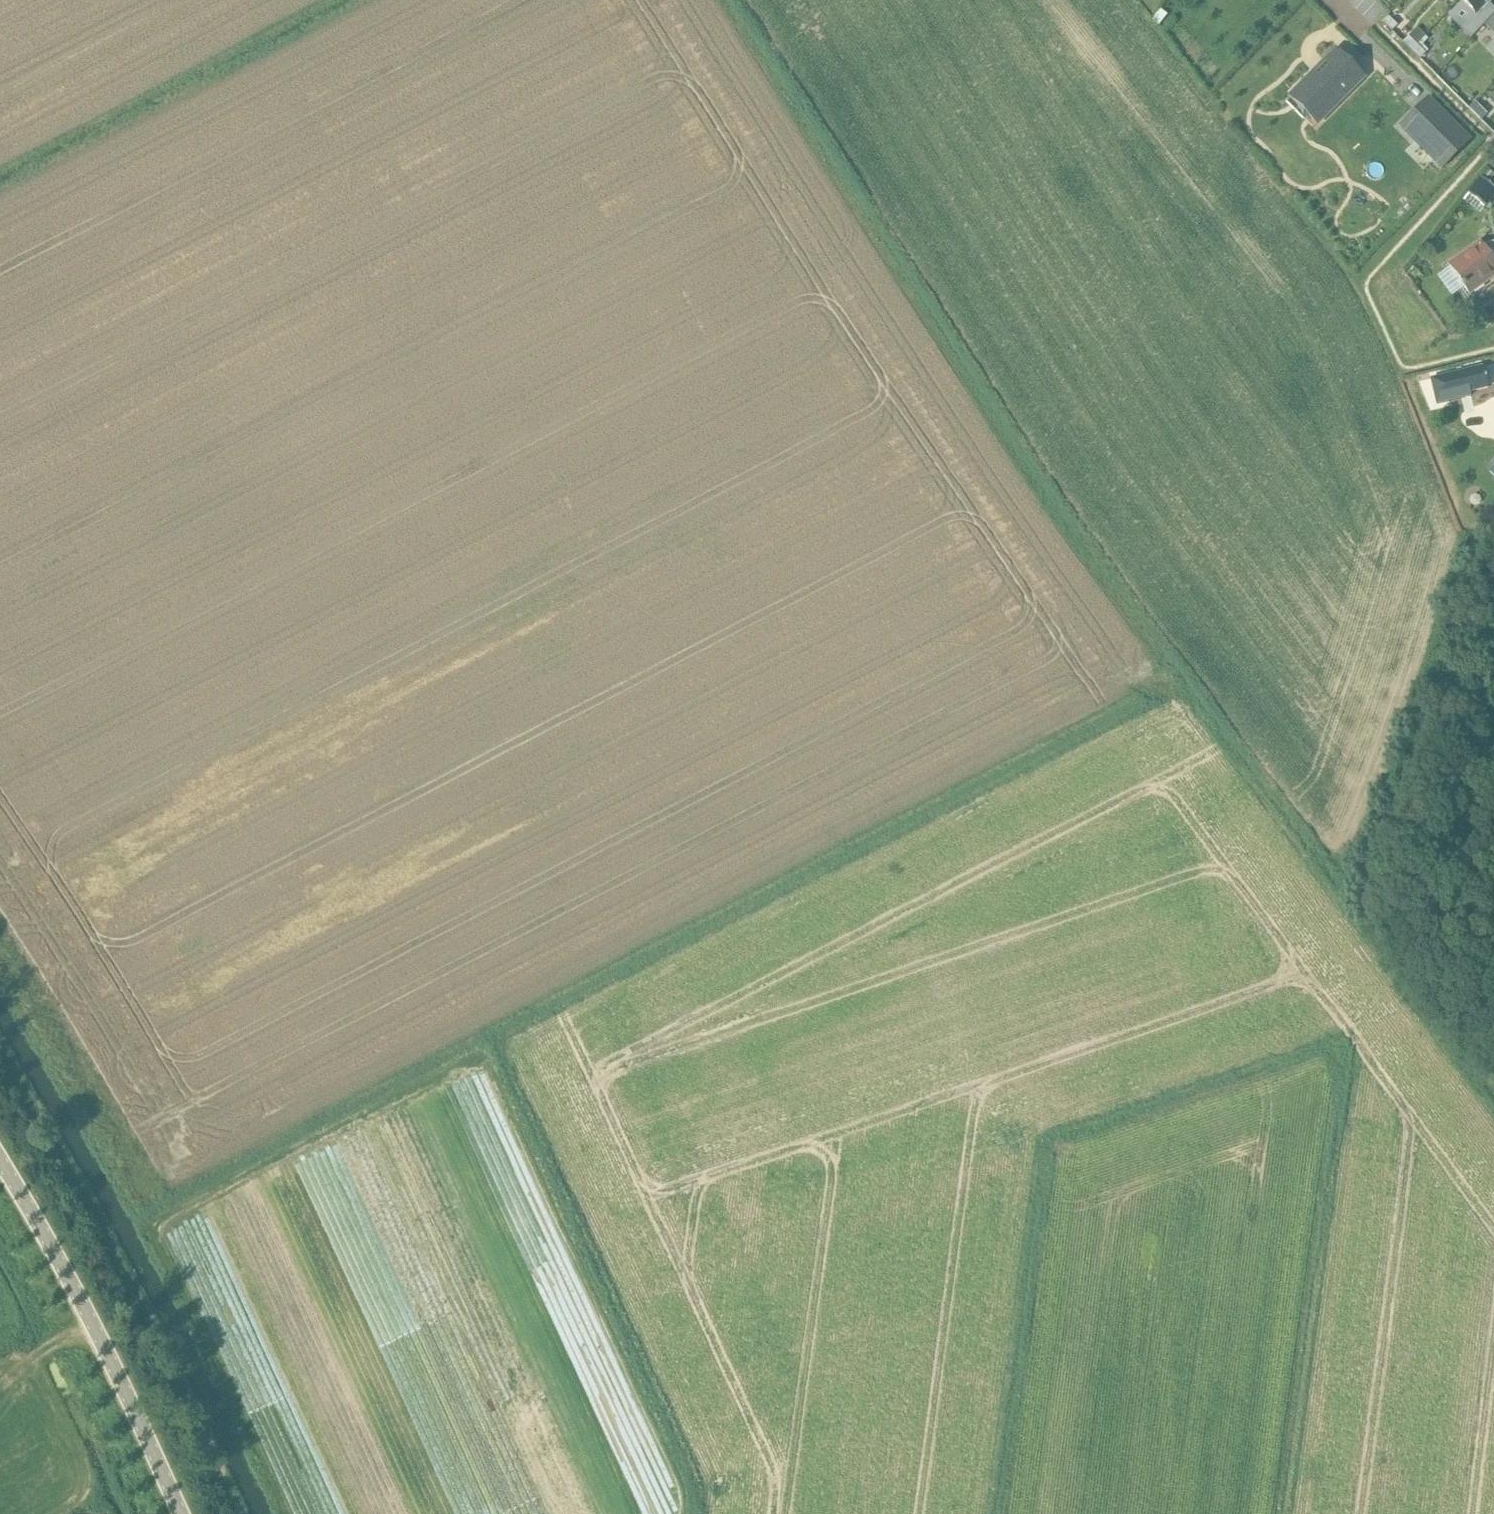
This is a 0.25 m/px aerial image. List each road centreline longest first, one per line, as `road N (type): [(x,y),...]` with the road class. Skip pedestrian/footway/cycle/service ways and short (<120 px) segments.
road 1 (unclassified): [(184,1513),(53,1247),(0,1160)]

